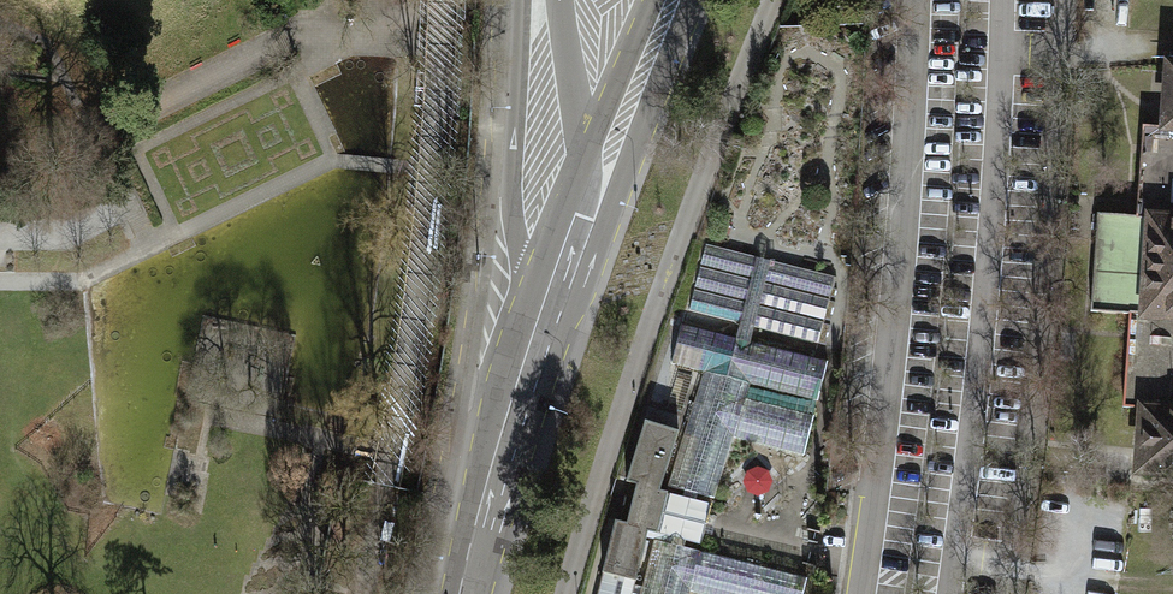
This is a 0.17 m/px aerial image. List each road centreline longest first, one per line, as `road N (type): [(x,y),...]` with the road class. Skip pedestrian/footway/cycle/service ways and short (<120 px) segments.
road 1 (primary): [(577,216),(498,449),(460,593)]
road 2 (secondary): [(669,0),(577,216)]
road 3 (primary): [(577,216),(553,177),(538,0)]

